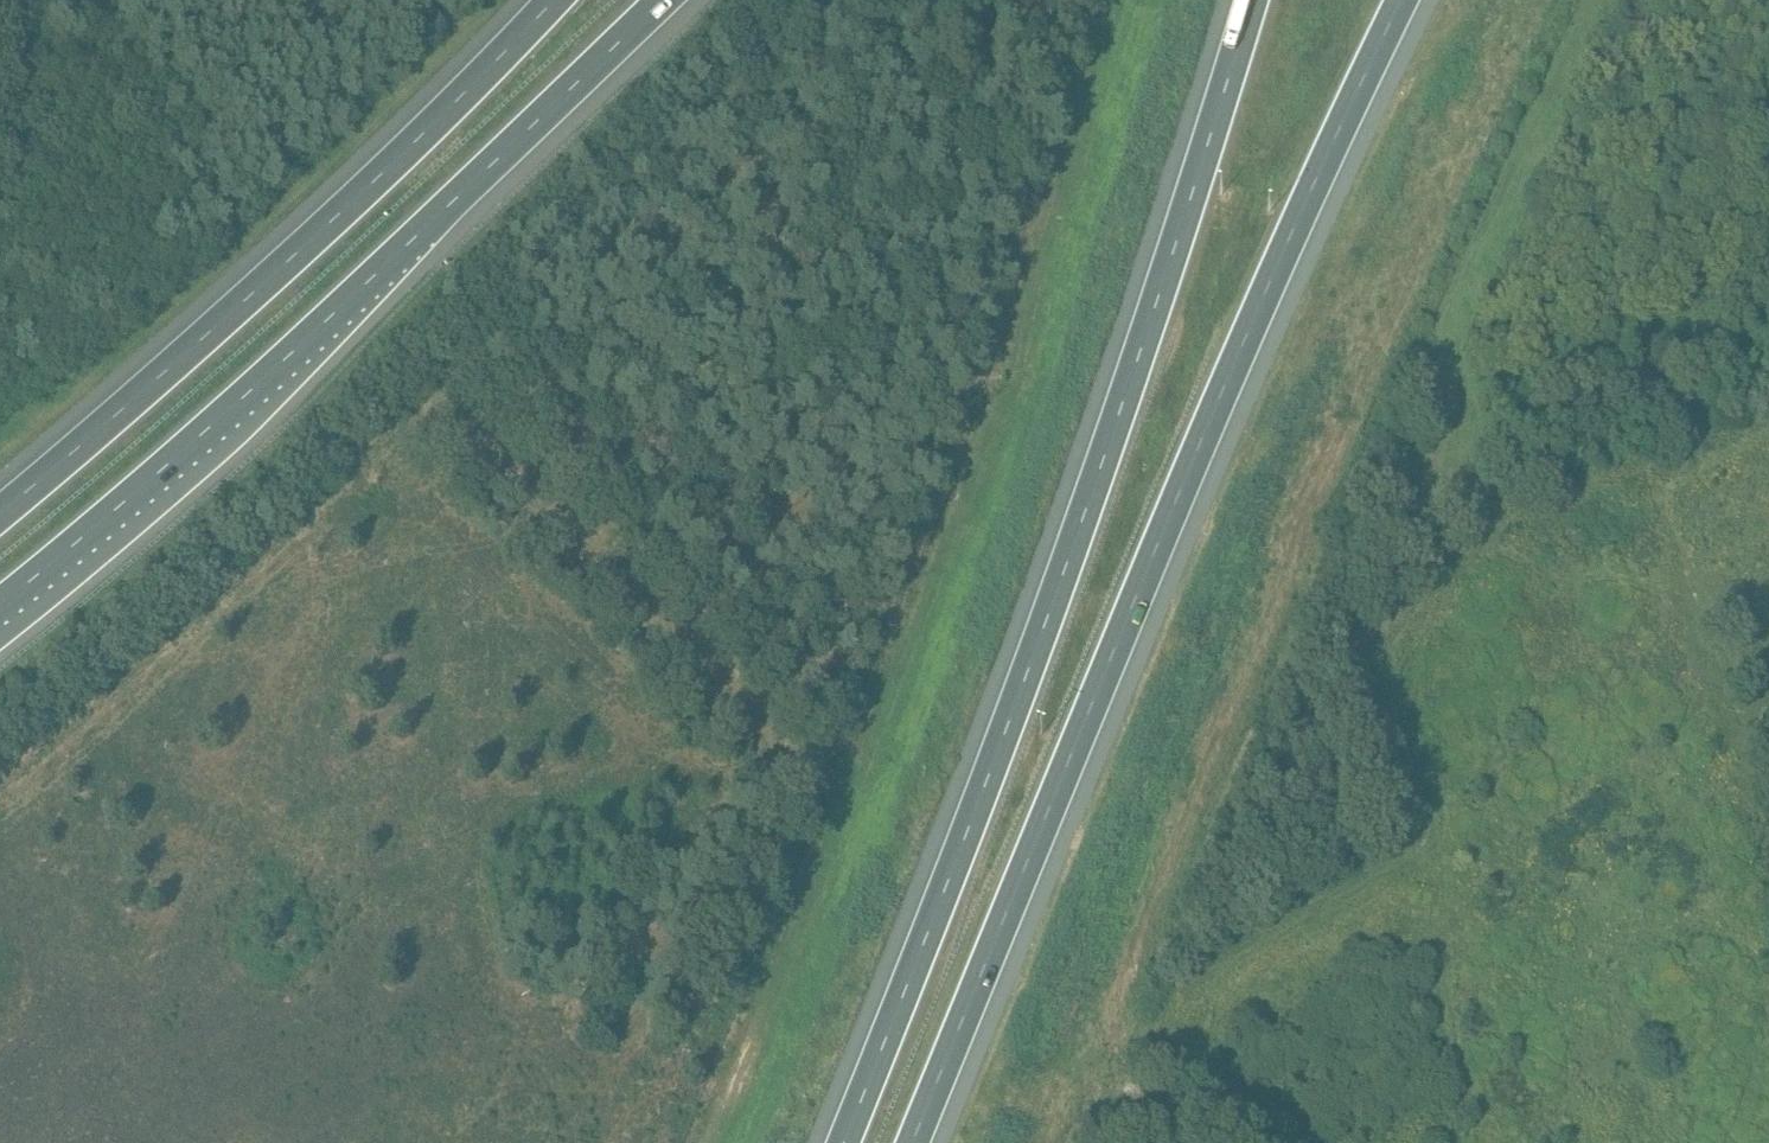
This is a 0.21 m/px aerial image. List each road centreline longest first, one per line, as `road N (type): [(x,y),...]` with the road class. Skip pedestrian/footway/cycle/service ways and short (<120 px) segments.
road 1 (motorway): [(913,1142),(1178,496),(1404,0)]
road 2 (motorway): [(1250,0),(991,757),(841,1142)]
road 3 (motorway): [(0,606),(397,260),(670,0)]
road 4 (motorway): [(560,0),(346,211),(0,516)]

